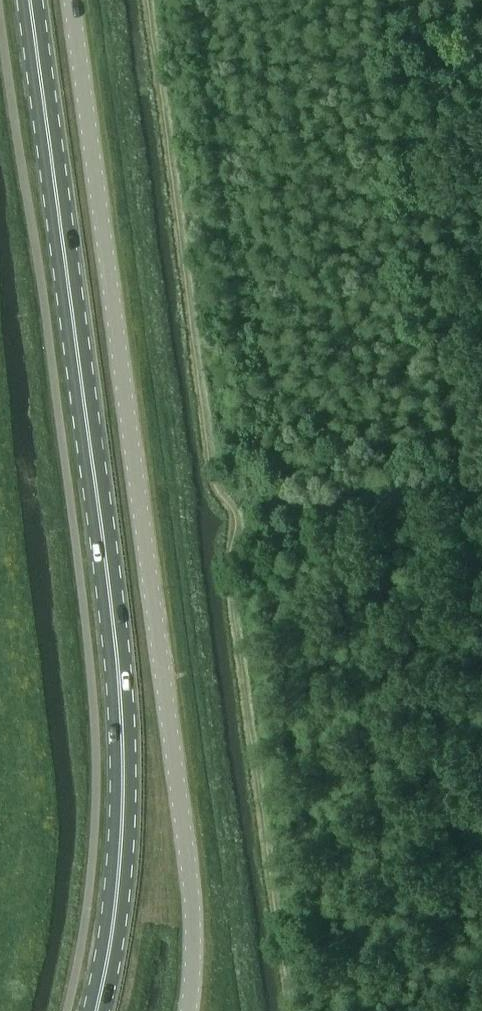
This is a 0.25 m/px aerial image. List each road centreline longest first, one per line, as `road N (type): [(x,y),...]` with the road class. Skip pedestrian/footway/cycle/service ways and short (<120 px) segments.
road 1 (tertiary): [(189,1010),(192,897),(72,0)]
road 2 (primary): [(96,1010),(121,851),(119,691),(30,0)]

